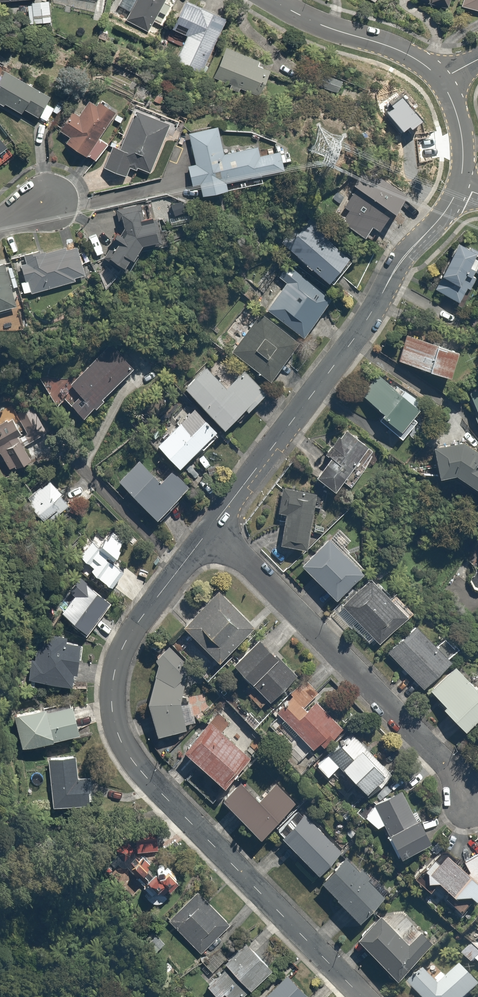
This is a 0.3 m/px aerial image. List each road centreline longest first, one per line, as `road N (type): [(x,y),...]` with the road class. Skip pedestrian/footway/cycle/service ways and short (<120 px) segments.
road 1 (tertiary): [(363,996),(111,730),(109,673),(122,642),(203,535)]
road 2 (tertiary): [(203,535),(389,272),(454,194)]
road 3 (residential): [(203,535),(477,813)]
road 4 (tertiary): [(446,81),(423,56),(329,26),(280,0)]

